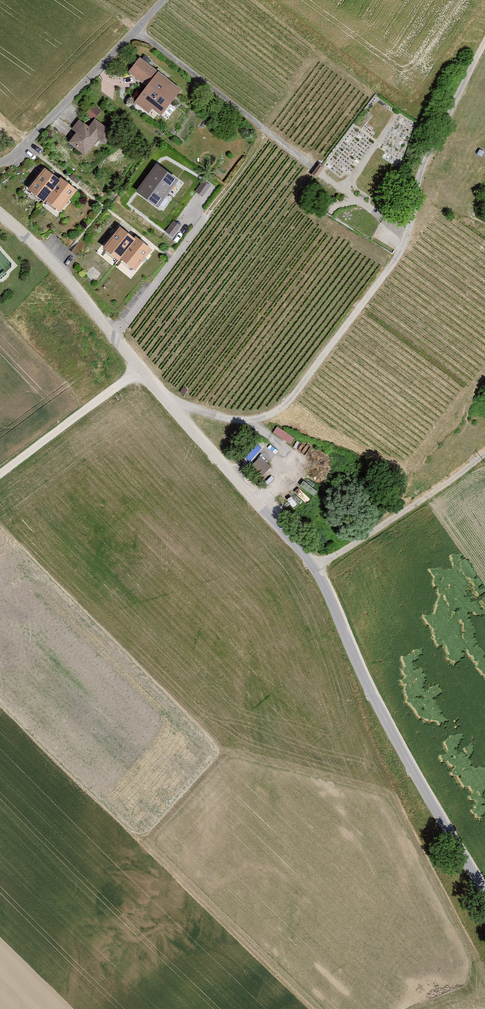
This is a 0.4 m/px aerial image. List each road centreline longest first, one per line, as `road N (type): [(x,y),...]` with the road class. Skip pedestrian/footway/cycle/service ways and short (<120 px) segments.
road 1 (residential): [(0,215),(63,275),(312,565),(365,681),(484,891)]
road 2 (track): [(484,47),(420,175),(397,261),(294,396),(251,420),(165,401)]
road 3 (track): [(114,338),(270,133)]
road 4 (residential): [(0,163),(163,0)]
road 5 (track): [(137,28),(311,166)]
road 6 (track): [(312,565),(484,458)]
road 7 (track): [(141,372),(0,476)]

